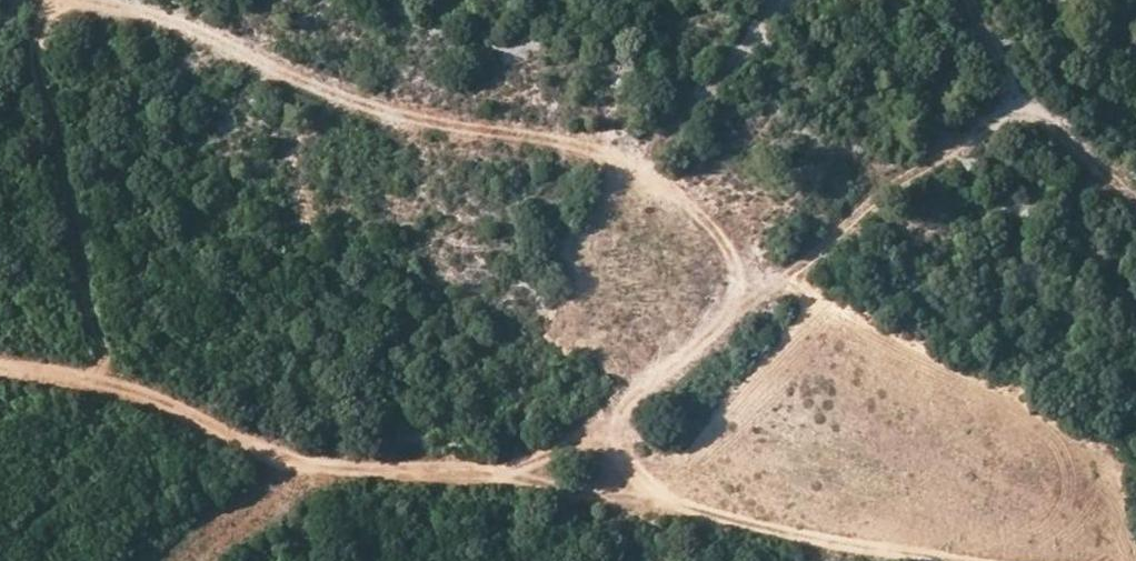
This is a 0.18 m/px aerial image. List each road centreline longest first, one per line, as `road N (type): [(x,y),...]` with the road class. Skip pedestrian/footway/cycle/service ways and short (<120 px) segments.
road 1 (track): [(0,366),(71,370),(412,480),(551,457),(869,210),(1019,114),(1082,151),(1135,205)]
road 2 (track): [(86,0),(211,38),(409,125),(603,162),(722,225),(756,256),(756,298)]
road 3 (track): [(412,480),(649,507),(826,550),(932,560)]
road 4 (track): [(30,0),(104,382)]
road 5 (track): [(673,199),(663,155),(774,0)]
road 6 (track): [(974,0),(1019,114)]

